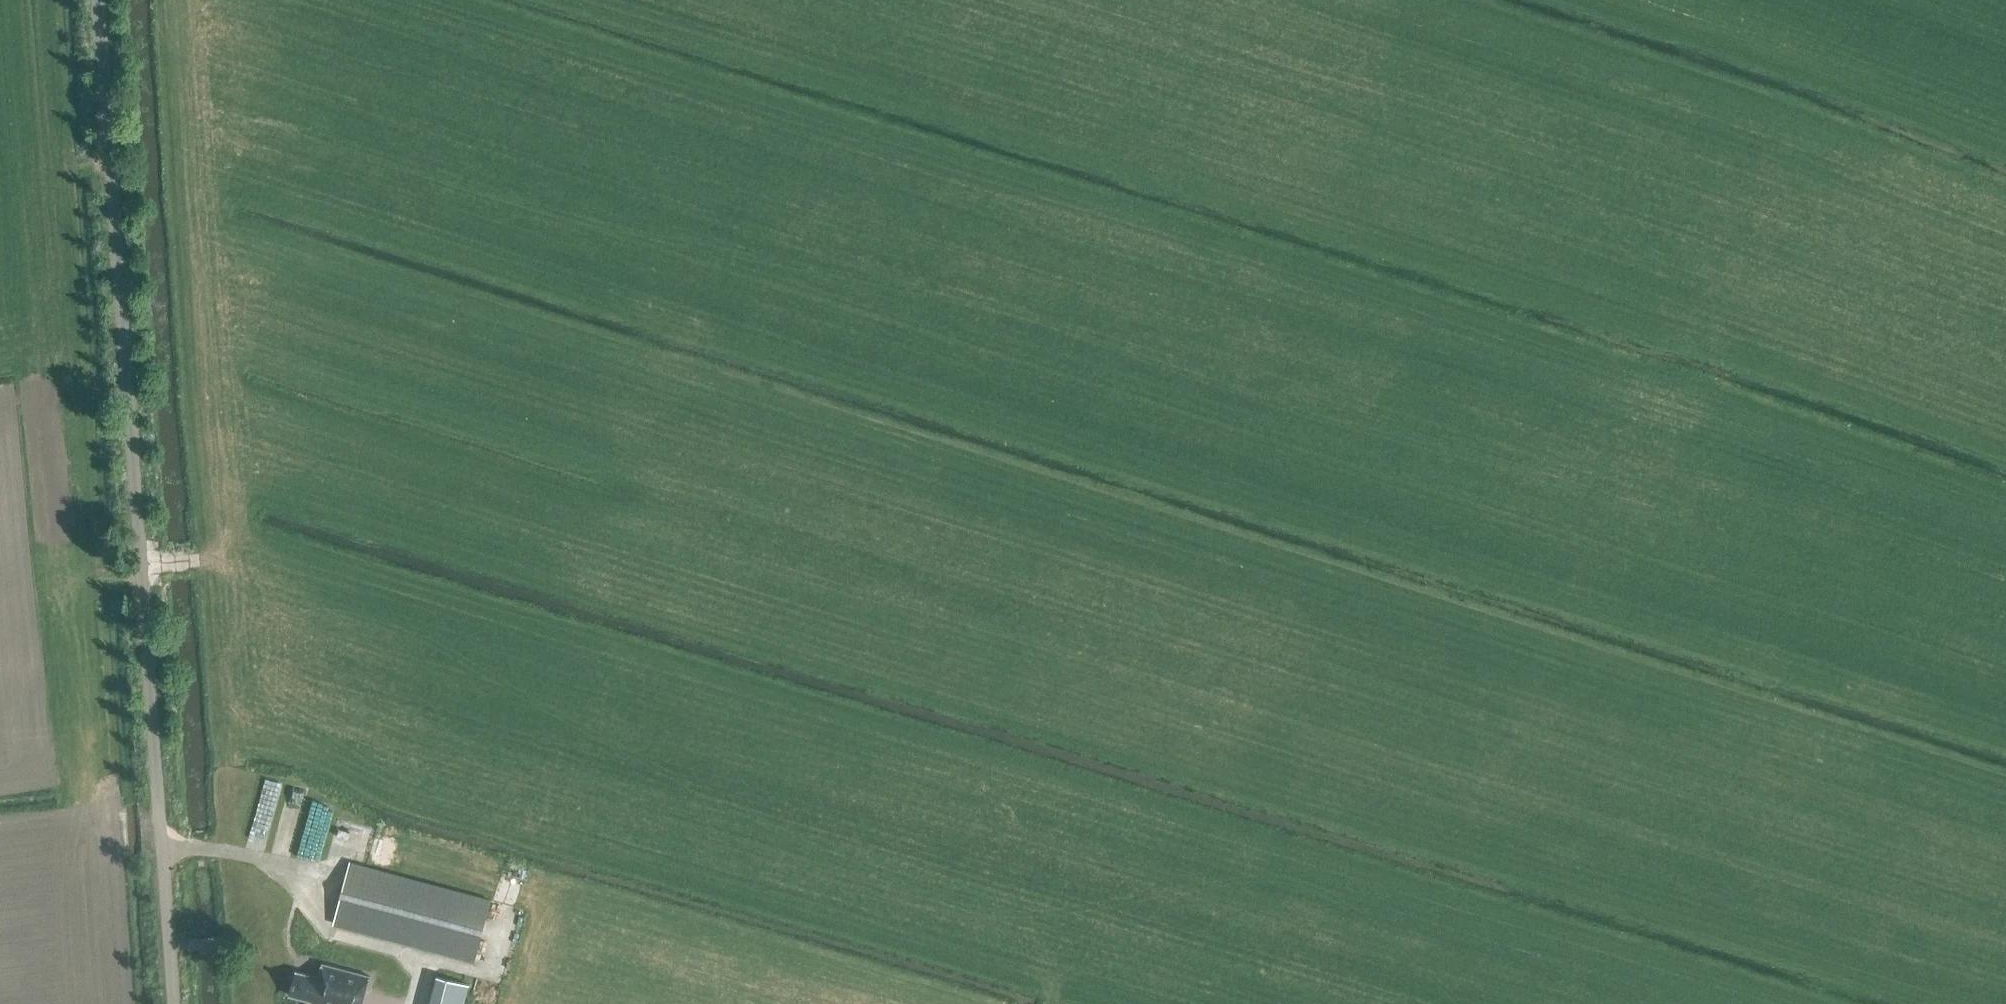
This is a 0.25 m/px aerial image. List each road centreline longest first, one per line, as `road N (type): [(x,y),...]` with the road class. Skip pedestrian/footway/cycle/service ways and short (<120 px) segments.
road 1 (unclassified): [(173,1003),(97,0)]

